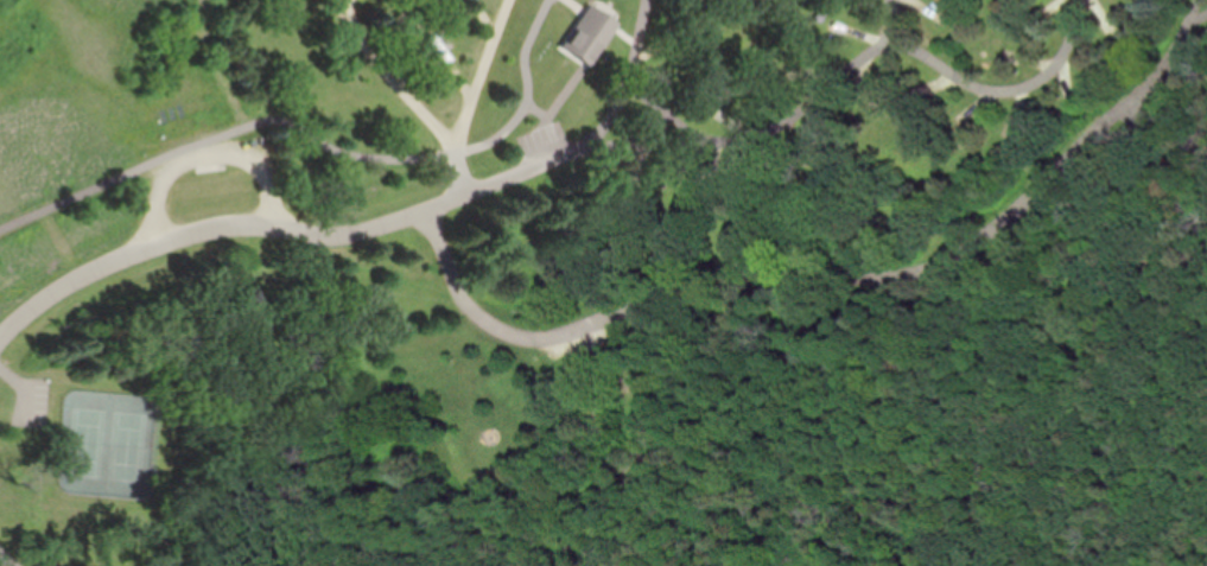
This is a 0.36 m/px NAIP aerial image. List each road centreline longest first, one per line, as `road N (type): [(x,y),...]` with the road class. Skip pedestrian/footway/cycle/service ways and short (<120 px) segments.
road 1 (residential): [(1084,0),(1048,66),(1015,88),(967,85),(927,56),(888,43),(763,133),(593,146),(624,104),(649,0)]
road 2 (residential): [(593,146),(358,237),(282,221),(196,233),(119,256),(42,304),(0,348)]
road 3 (residential): [(518,0),(464,144),(401,91),(347,0)]

